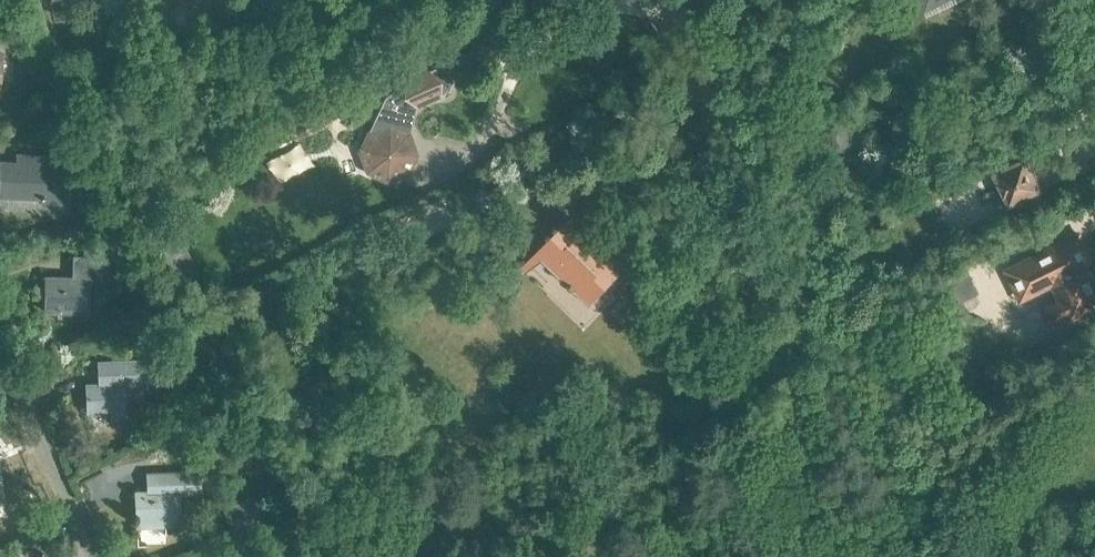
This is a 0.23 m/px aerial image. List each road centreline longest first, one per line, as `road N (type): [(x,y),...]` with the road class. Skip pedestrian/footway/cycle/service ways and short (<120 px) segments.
road 1 (track): [(930,556),(730,159),(674,0)]
road 2 (residential): [(92,556),(0,353)]

